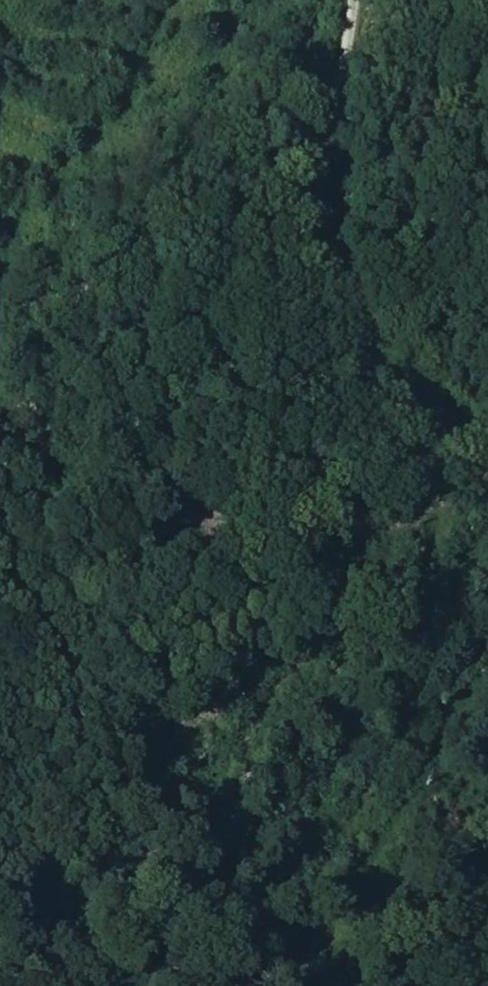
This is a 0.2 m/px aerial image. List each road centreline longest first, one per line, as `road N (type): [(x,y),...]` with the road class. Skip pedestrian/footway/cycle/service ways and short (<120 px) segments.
road 1 (track): [(355,0),(317,171),(357,318),(417,379),(487,414)]

